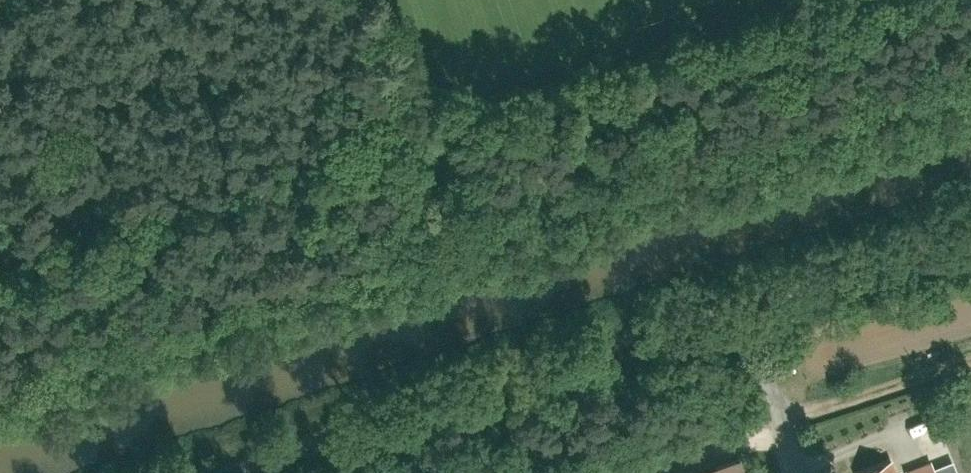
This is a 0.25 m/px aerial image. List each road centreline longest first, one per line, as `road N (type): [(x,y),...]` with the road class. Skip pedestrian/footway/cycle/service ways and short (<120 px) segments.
road 1 (track): [(819,0),(0,264)]
road 2 (unclassified): [(196,472),(717,306)]
road 3 (track): [(717,306),(751,353),(801,472)]

